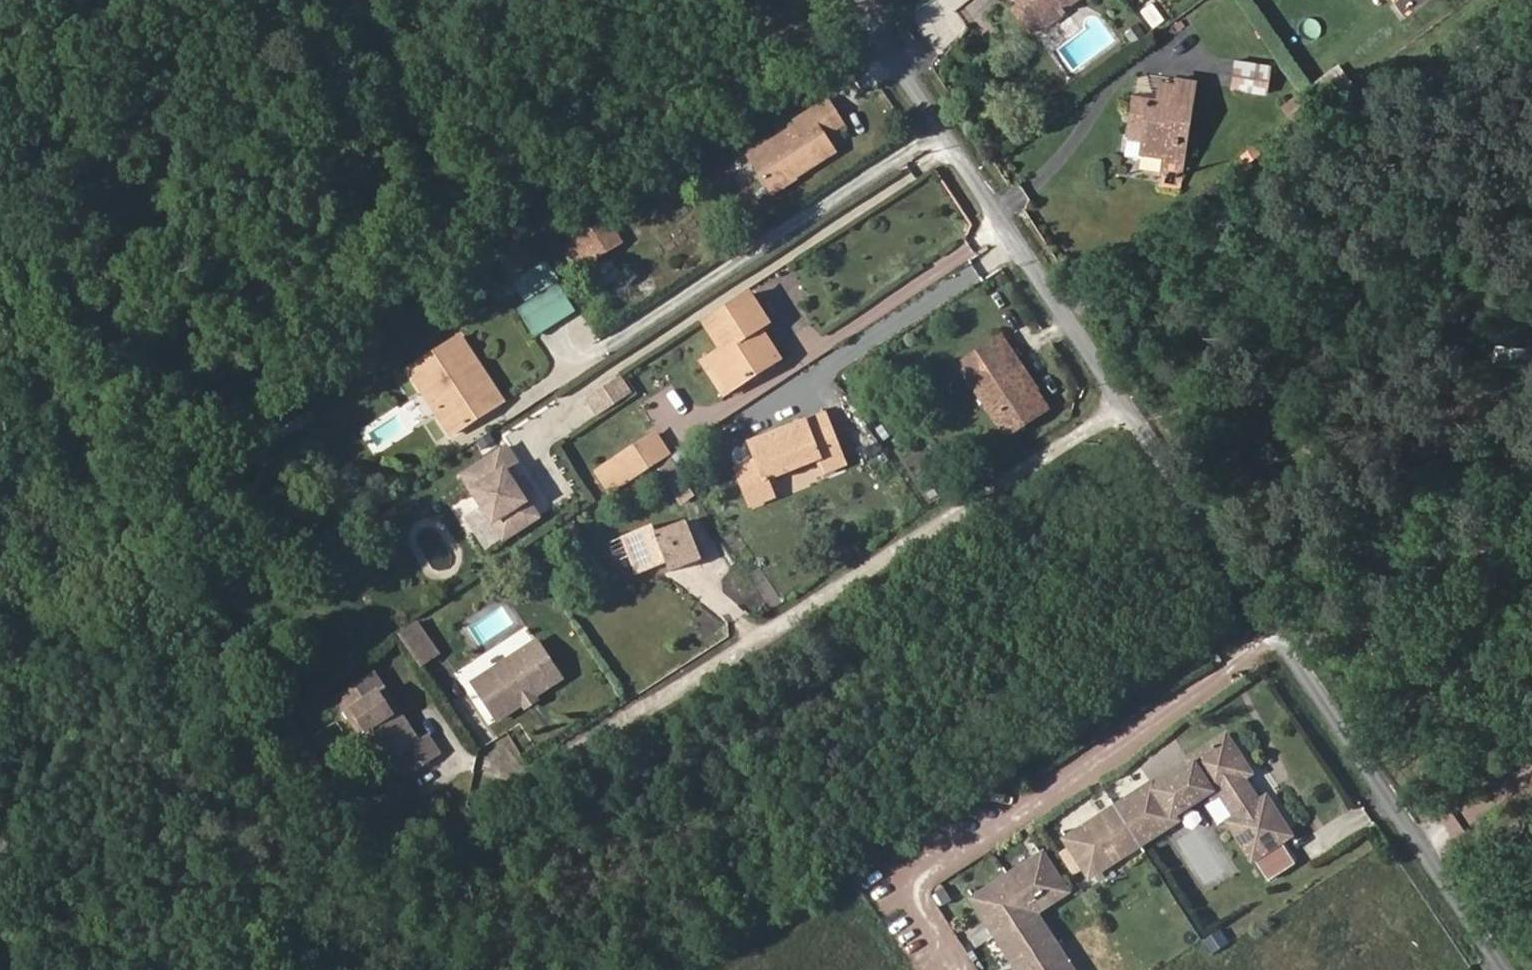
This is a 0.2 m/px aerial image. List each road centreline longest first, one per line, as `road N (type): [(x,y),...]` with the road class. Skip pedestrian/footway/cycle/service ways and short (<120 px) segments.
road 1 (residential): [(1507,969),(880,0)]

